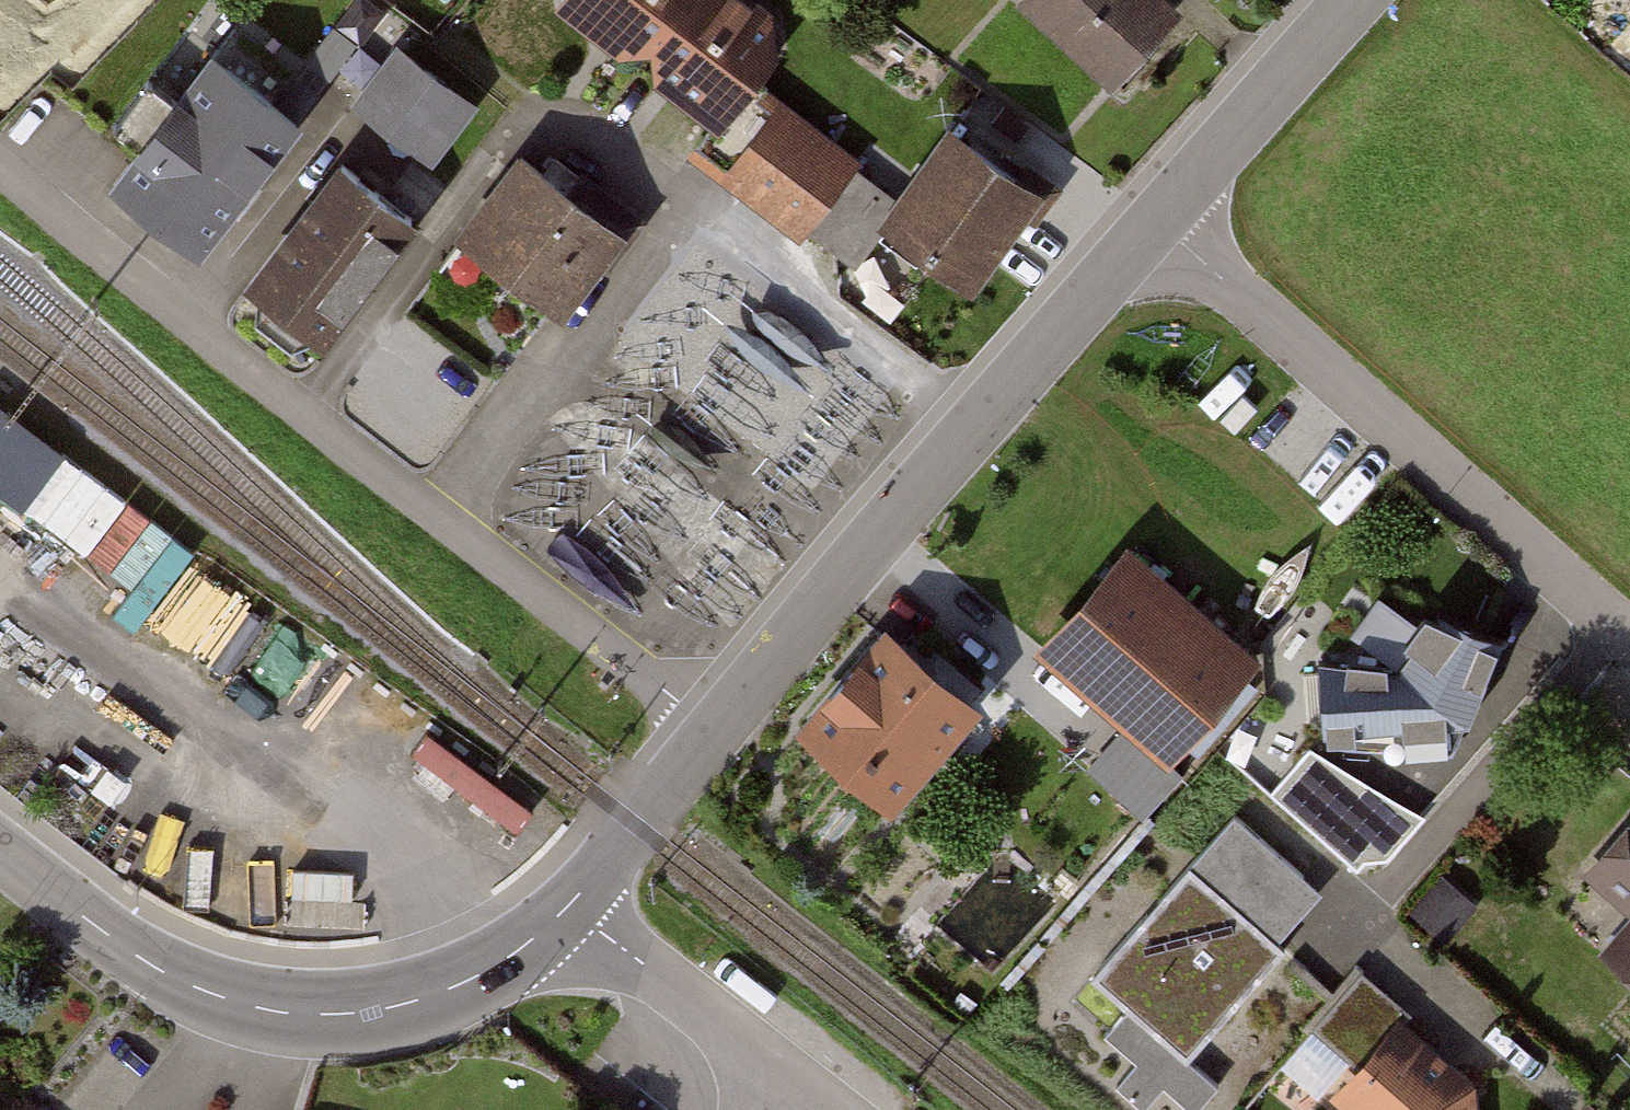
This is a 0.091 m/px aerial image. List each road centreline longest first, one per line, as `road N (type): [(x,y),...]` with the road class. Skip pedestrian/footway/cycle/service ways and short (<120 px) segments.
road 1 (track): [(714,729),(0,176)]
road 2 (residential): [(569,907),(977,418),(1154,220)]
road 3 (residential): [(1629,637),(1154,220)]
road 4 (residential): [(115,938),(229,1001),(360,1016),(446,994),(569,907)]
road 5 (residential): [(569,907),(829,1109)]
road 6 (residential): [(1154,220),(1356,0)]
road 7 (tertiary): [(0,850),(115,938)]

